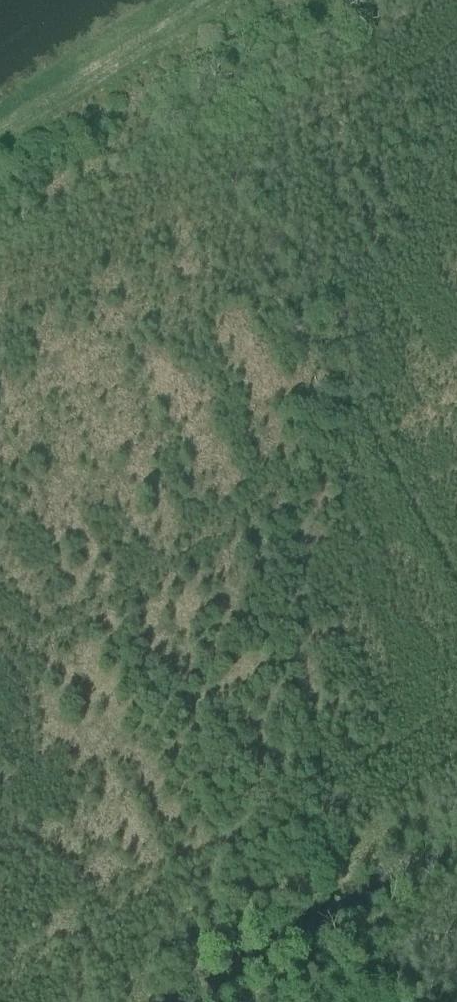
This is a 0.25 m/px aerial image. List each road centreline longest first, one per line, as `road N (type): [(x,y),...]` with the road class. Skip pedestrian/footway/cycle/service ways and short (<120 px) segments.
road 1 (track): [(213,0),(0,127)]

